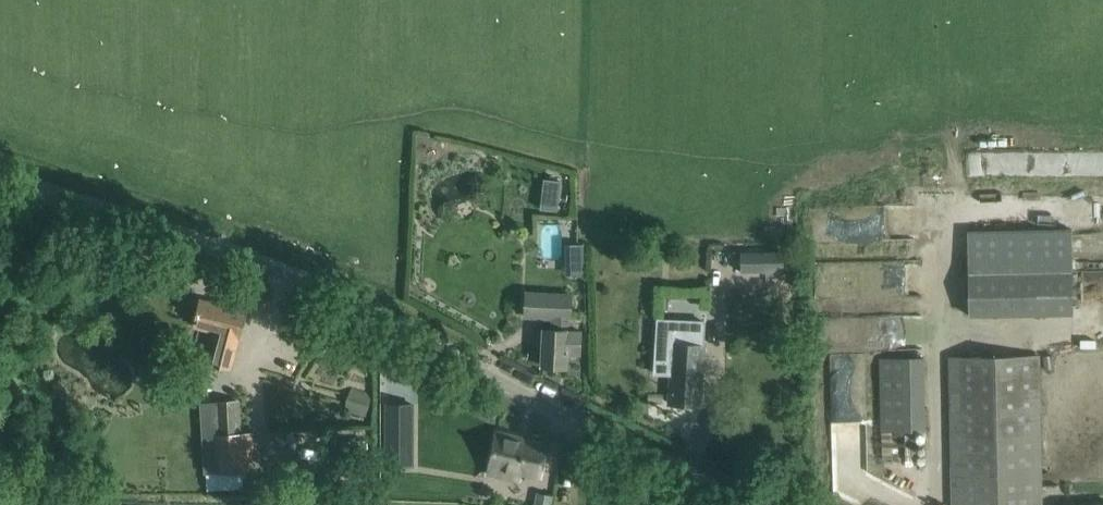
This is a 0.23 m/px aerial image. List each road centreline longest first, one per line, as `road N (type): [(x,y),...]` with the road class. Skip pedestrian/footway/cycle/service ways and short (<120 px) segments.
road 1 (unclassified): [(733,504),(222,245),(0,163)]

